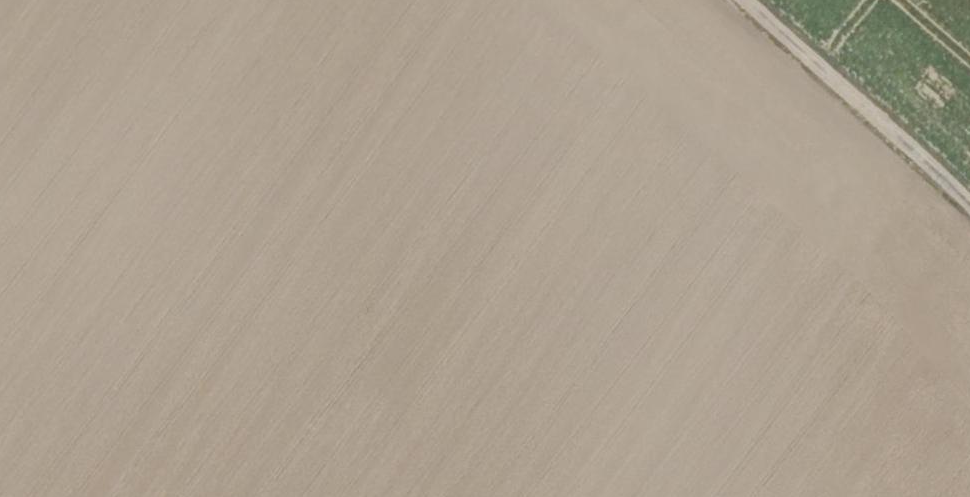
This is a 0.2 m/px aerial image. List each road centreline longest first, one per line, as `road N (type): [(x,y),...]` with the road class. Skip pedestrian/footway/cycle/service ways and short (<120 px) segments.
road 1 (track): [(969,215),(746,0)]

